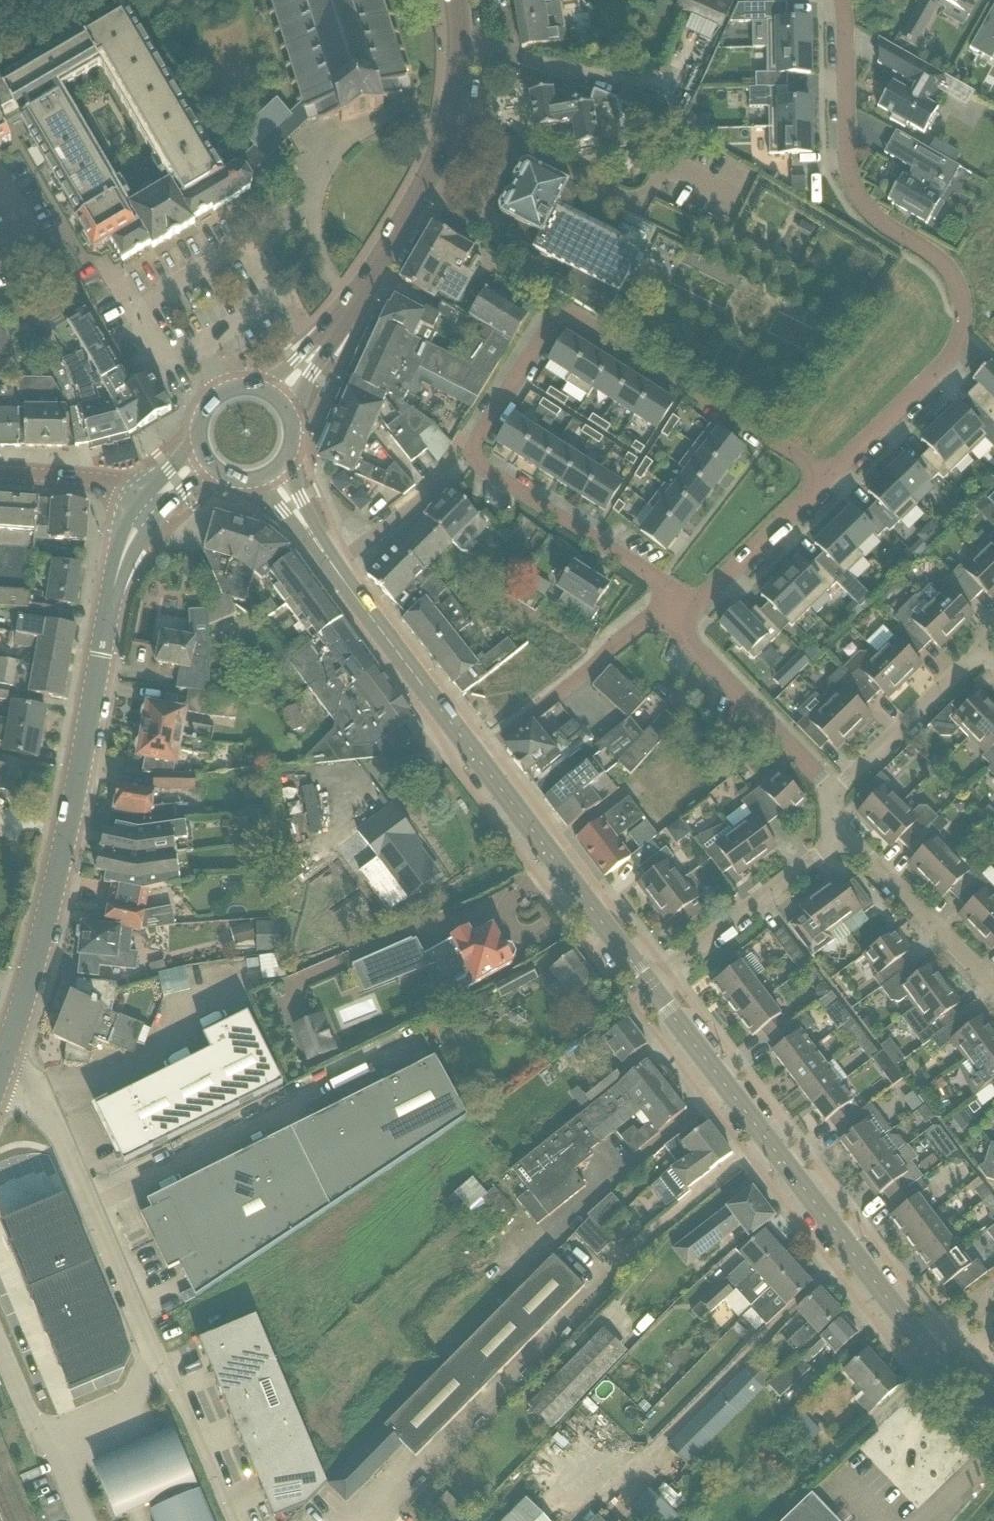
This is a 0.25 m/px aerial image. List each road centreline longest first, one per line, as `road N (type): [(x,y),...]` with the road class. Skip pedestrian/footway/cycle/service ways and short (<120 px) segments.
road 1 (residential): [(829,474),(575,315),(550,323),(476,436),(474,454),(484,470),(653,580),(674,612)]
road 2 (residential): [(829,474),(945,361),(961,323),(952,273),(889,230),(849,172),(844,0)]
road 3 (secondary): [(0,1073),(50,904),(115,582)]
road 4 (secondary): [(927,1345),(650,986)]
road 5 (residential): [(412,1040),(90,1206)]
road 6 (tertiary): [(343,322),(393,245),(446,132),(459,70),(455,0)]
road 7 (secondary): [(650,986),(478,755)]
road 8 (secondary): [(478,755),(316,539)]
road 9 (residential): [(674,612),(688,637),(838,793)]
road 10 (residential): [(650,986),(842,835)]
road 11 (residential): [(478,755),(642,625),(674,612)]
road 12 (residential): [(993,990),(842,835)]
road 13 (residential): [(674,612),(712,588),(829,474)]
road 14 (residential): [(838,793),(975,657)]
road 15 (residential): [(158,1348),(231,1520)]
road 16 (residential): [(0,1076),(36,1091),(90,1206)]
road 17 (residential): [(90,1206),(158,1348)]
road 18 (residential): [(46,1446),(124,1403),(144,1383),(158,1348)]
road 19 (tertiary): [(138,503),(101,483),(0,474)]
road 20 (track): [(29,1520),(5,1454),(28,1407)]

